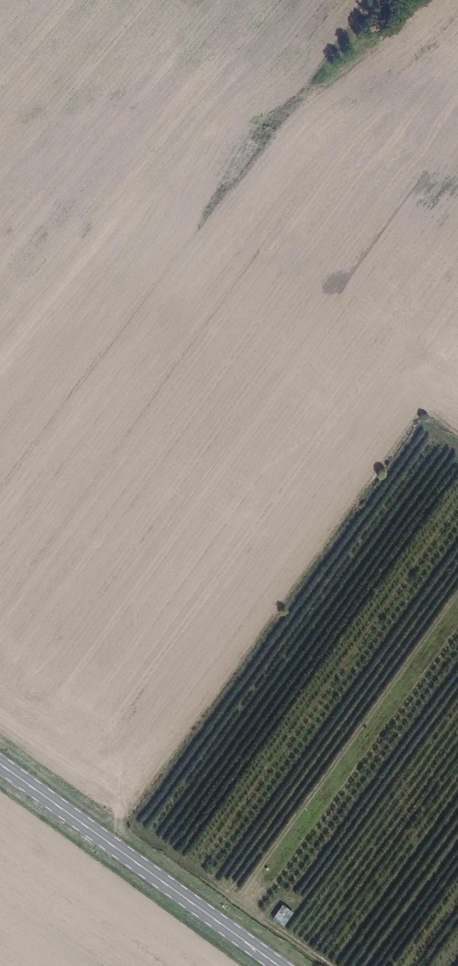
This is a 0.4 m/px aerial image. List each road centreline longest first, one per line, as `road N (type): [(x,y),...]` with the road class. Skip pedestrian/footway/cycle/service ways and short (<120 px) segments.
road 1 (primary): [(280,965),(0,764)]

